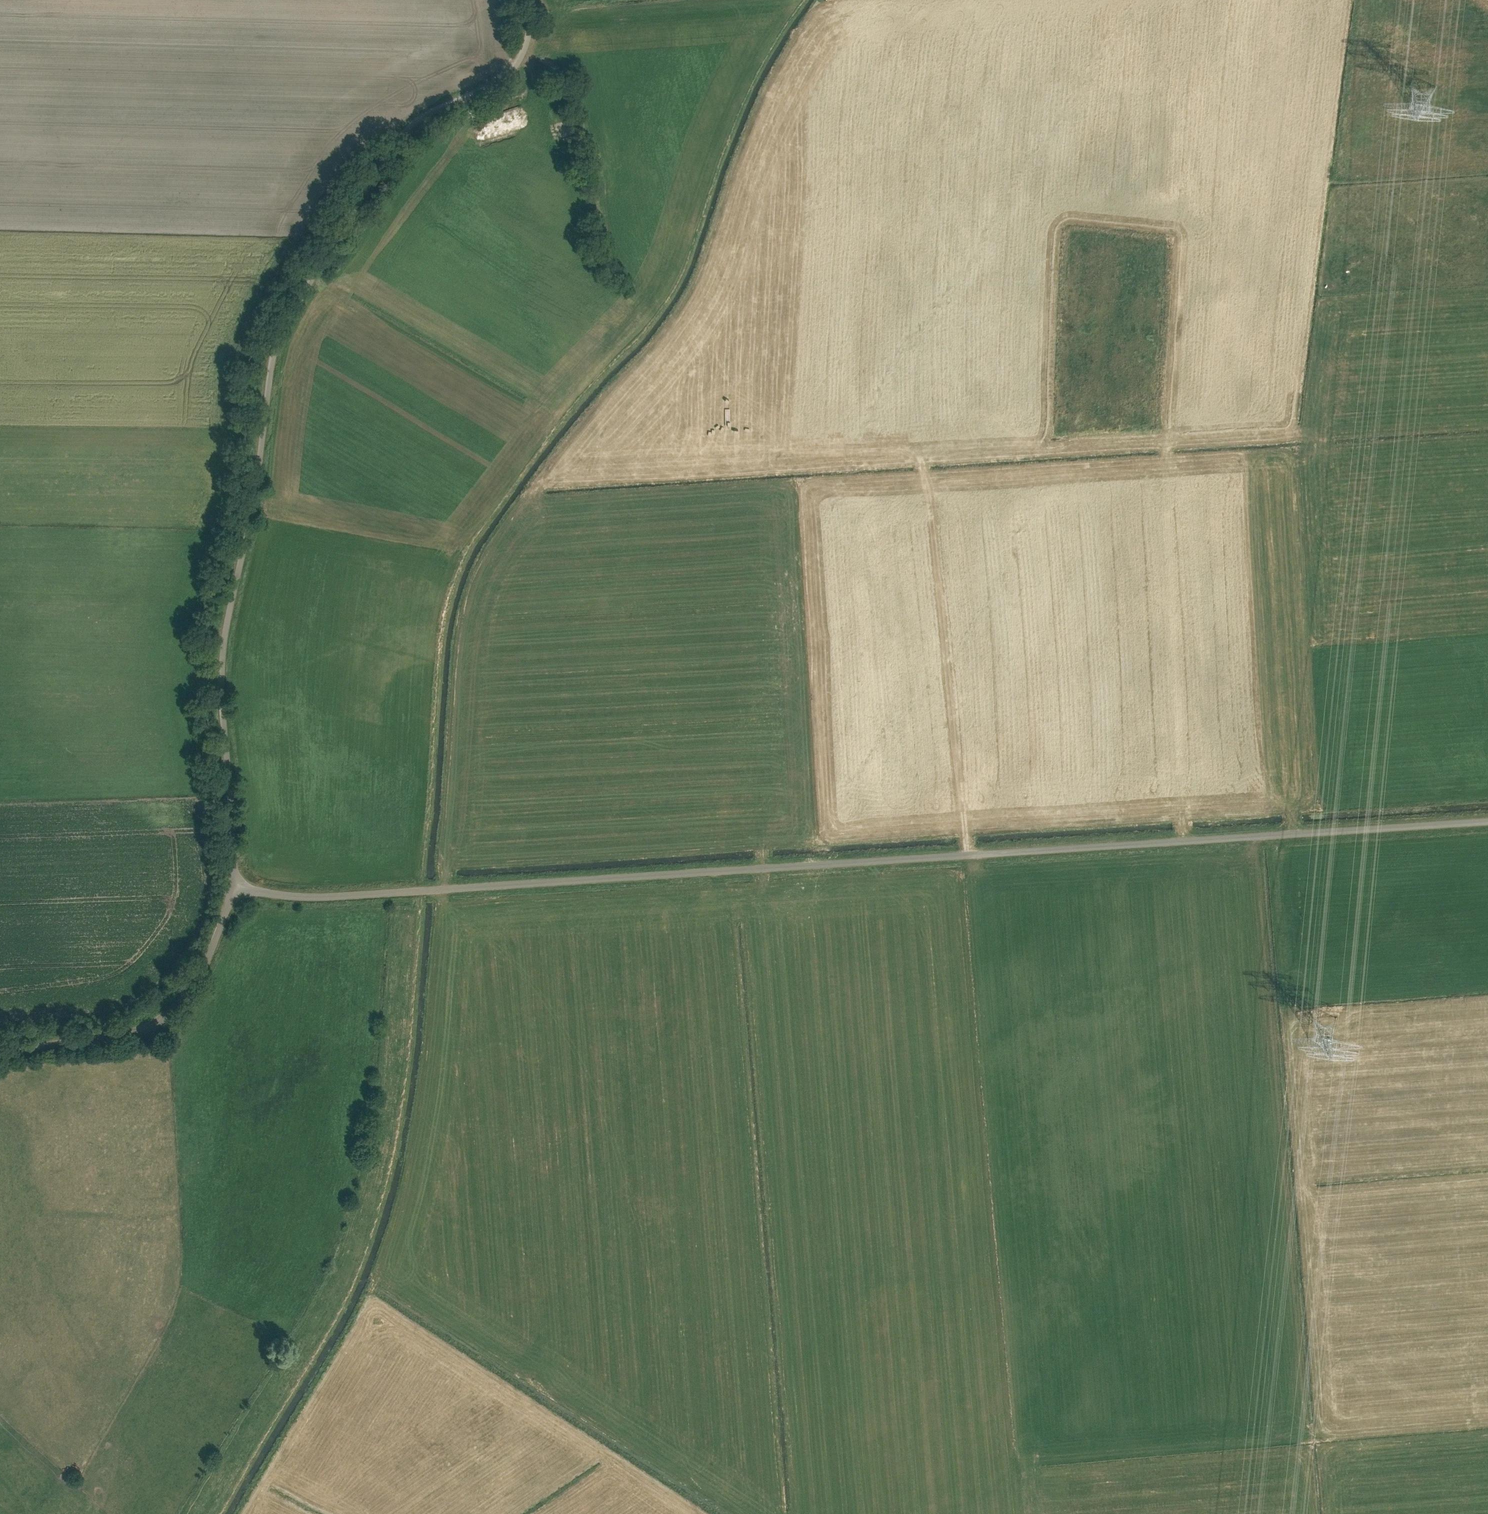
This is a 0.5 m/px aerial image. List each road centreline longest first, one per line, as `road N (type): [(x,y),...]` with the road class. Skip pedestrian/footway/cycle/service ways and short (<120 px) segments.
road 1 (unclassified): [(234,890),(365,895),(1487,821)]
road 2 (unclassified): [(234,890),(222,650),(277,342),(392,144),(424,115),(501,78),(520,57),(527,0)]
road 3 (unclassified): [(234,890),(211,952),(155,1023),(0,1055)]

